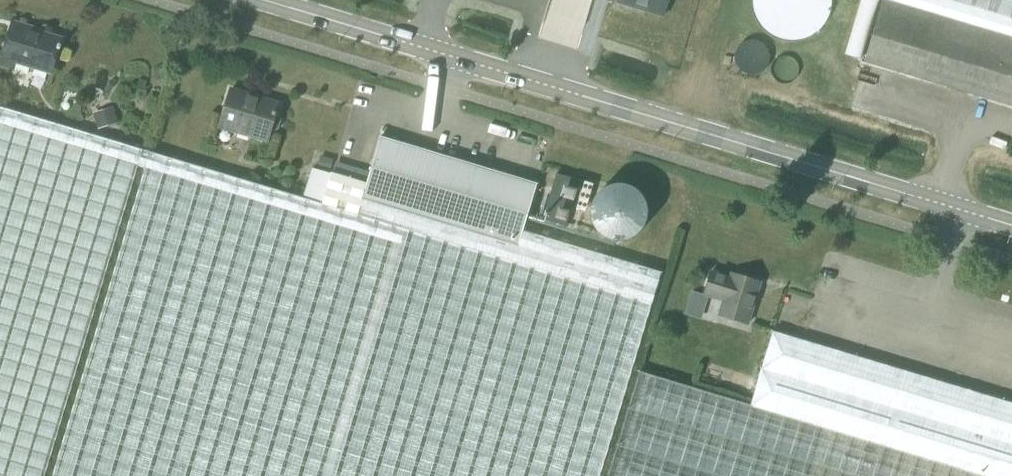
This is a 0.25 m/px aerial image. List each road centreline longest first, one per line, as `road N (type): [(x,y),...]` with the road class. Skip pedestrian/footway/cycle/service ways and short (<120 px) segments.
road 1 (tertiary): [(1011,223),(273,0)]

